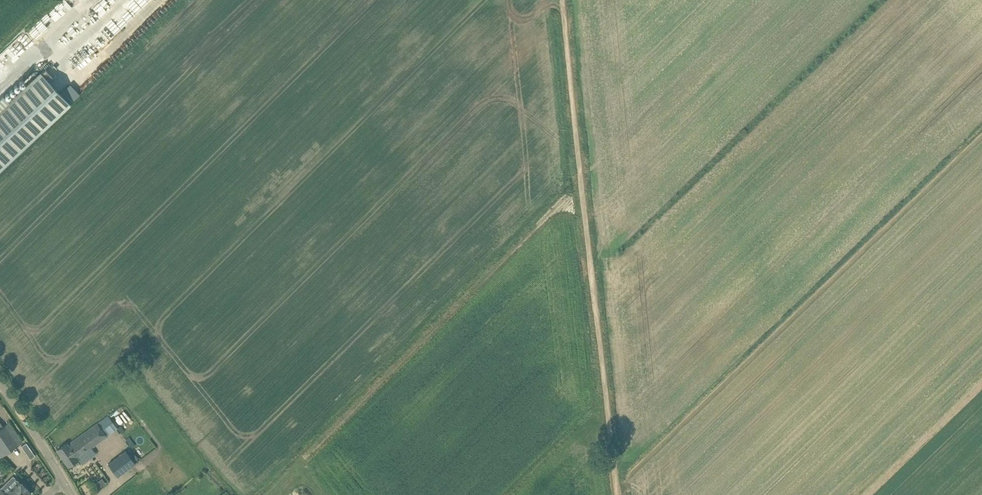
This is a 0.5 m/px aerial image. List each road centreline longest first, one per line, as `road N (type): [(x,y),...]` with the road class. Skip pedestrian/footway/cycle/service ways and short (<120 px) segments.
road 1 (track): [(582,187),(617,494)]
road 2 (unclassified): [(582,187),(562,0)]

